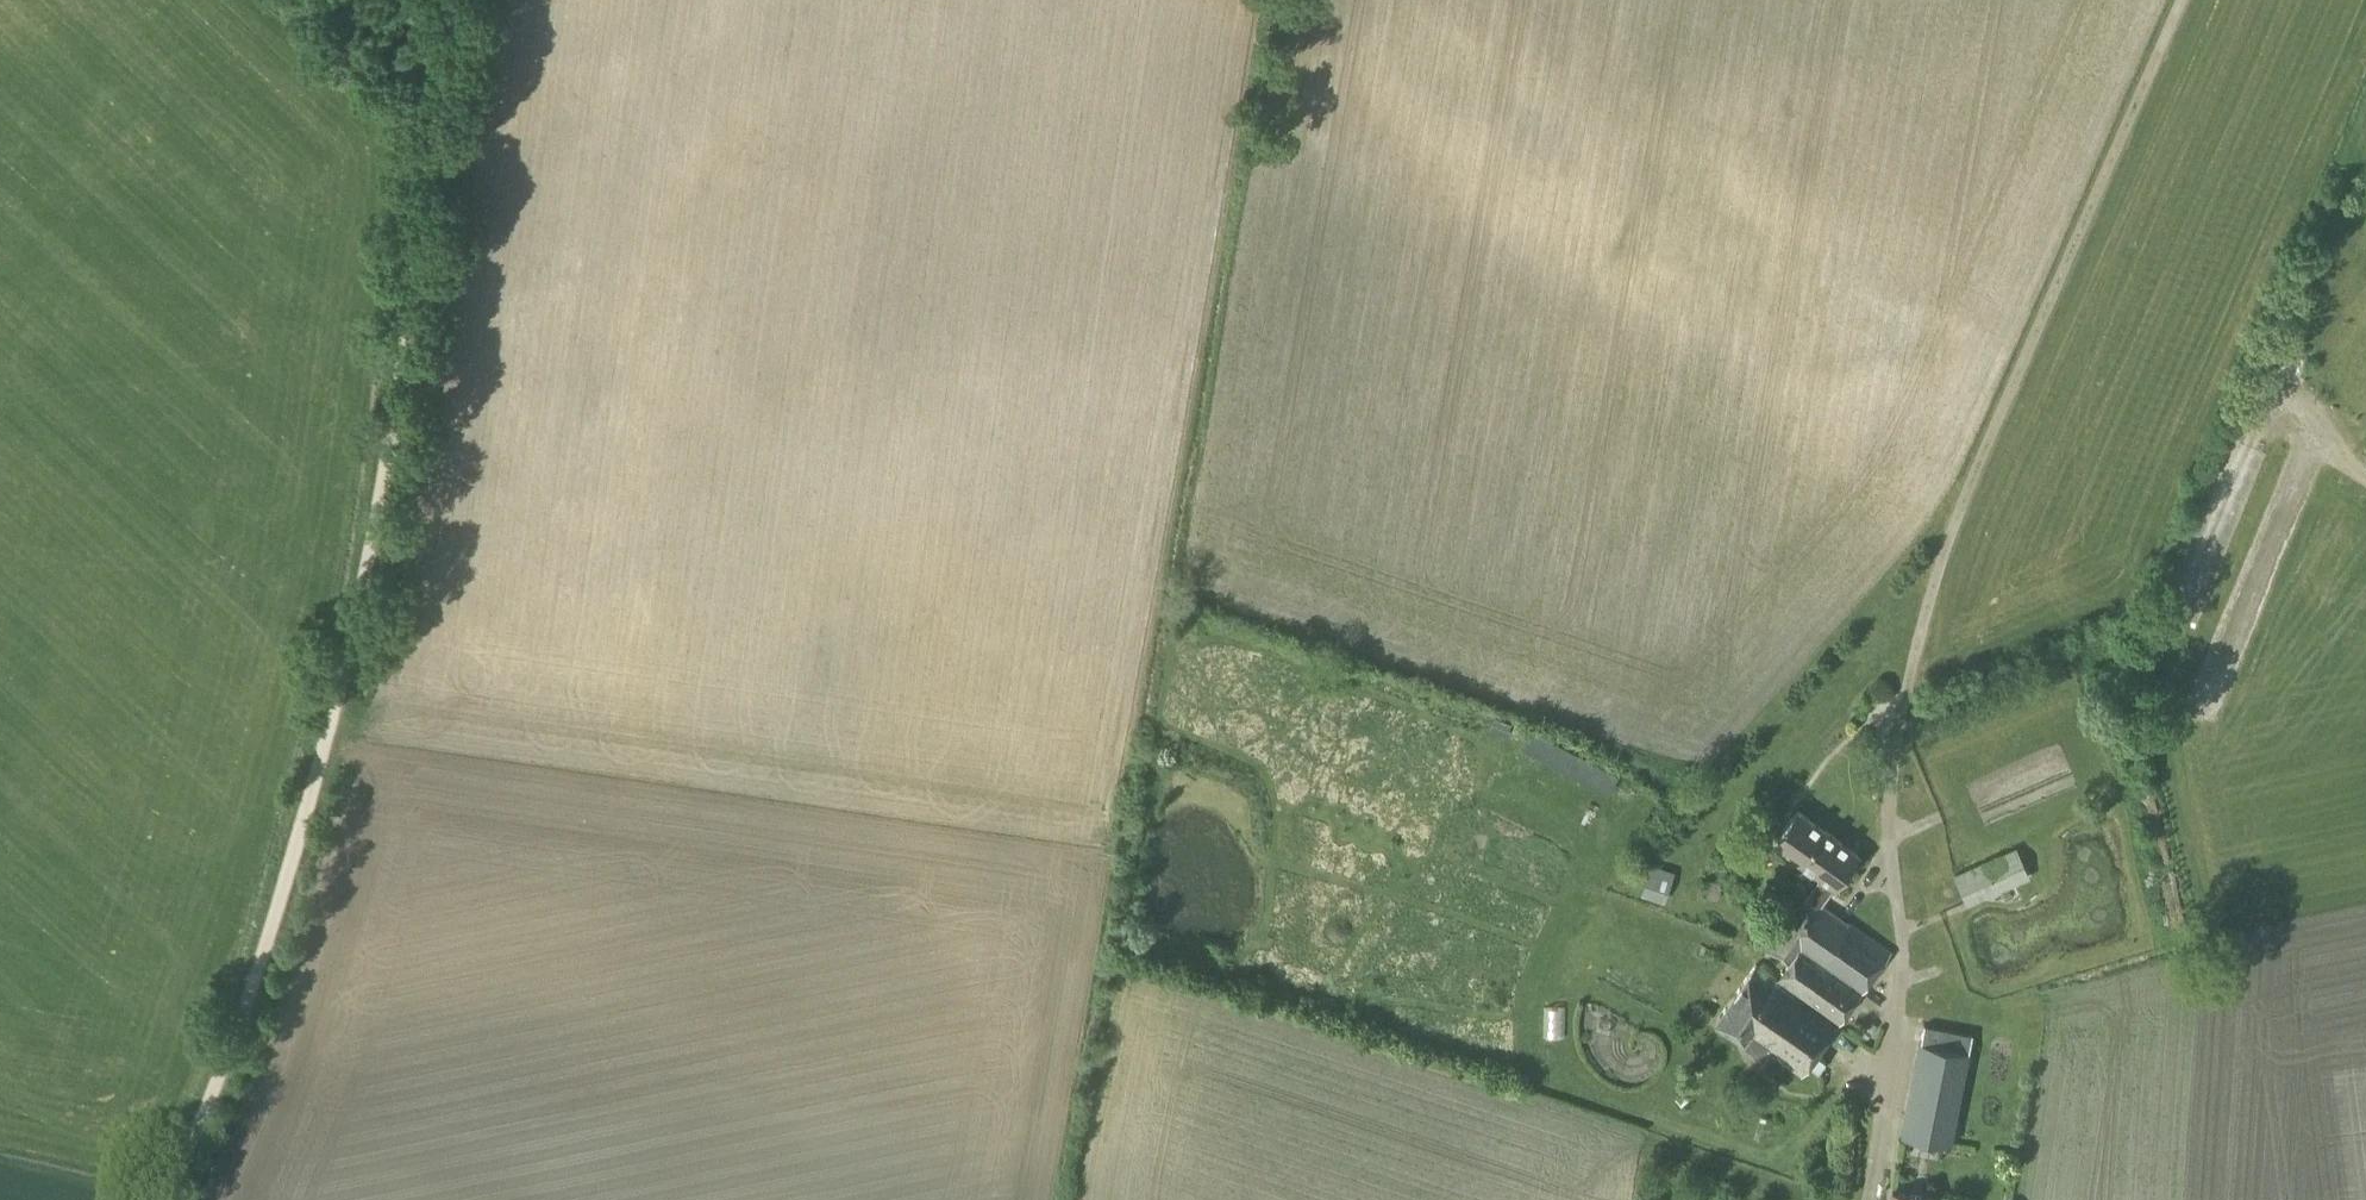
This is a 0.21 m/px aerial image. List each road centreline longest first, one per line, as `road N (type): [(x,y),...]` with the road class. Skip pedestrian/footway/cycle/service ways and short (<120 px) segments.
road 1 (track): [(170,1199),(270,939),(362,603),(437,102)]
road 2 (unclassified): [(1913,655),(1937,556),(2171,0)]

